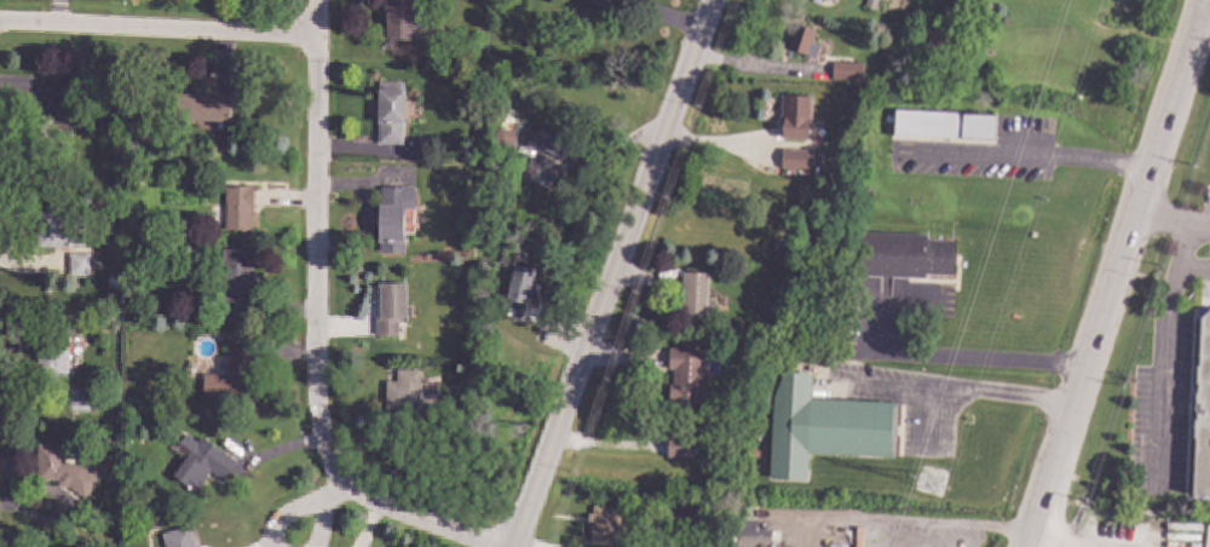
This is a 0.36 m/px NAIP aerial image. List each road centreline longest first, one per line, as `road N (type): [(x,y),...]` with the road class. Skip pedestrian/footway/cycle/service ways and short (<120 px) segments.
road 1 (residential): [(315,0),(319,441),(342,488),(490,546)]
road 2 (tertiary): [(711,0),(512,546)]
road 3 (secondary): [(1205,0),(1025,546)]
road 4 (residential): [(315,38),(0,21)]

